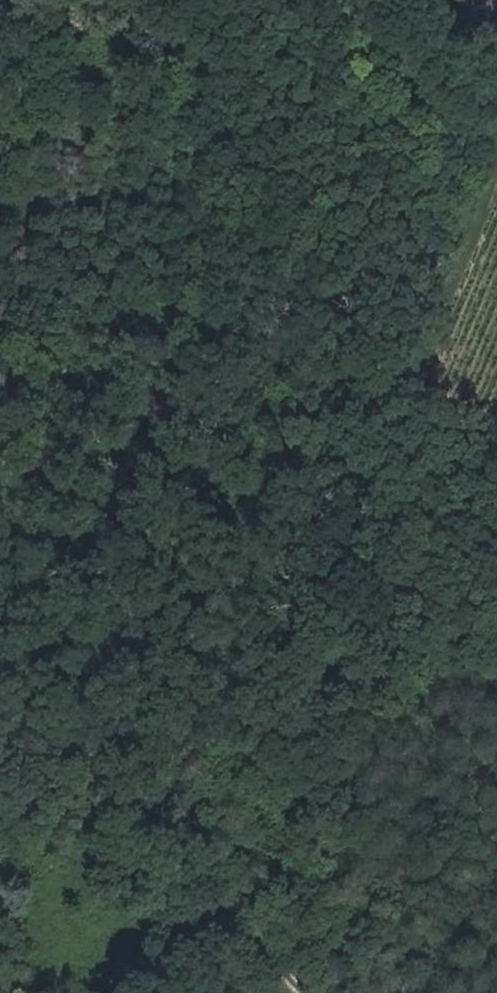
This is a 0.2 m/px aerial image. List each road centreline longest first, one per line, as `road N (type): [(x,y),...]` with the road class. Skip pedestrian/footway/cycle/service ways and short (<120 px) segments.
road 1 (track): [(299,992),(0,711)]

